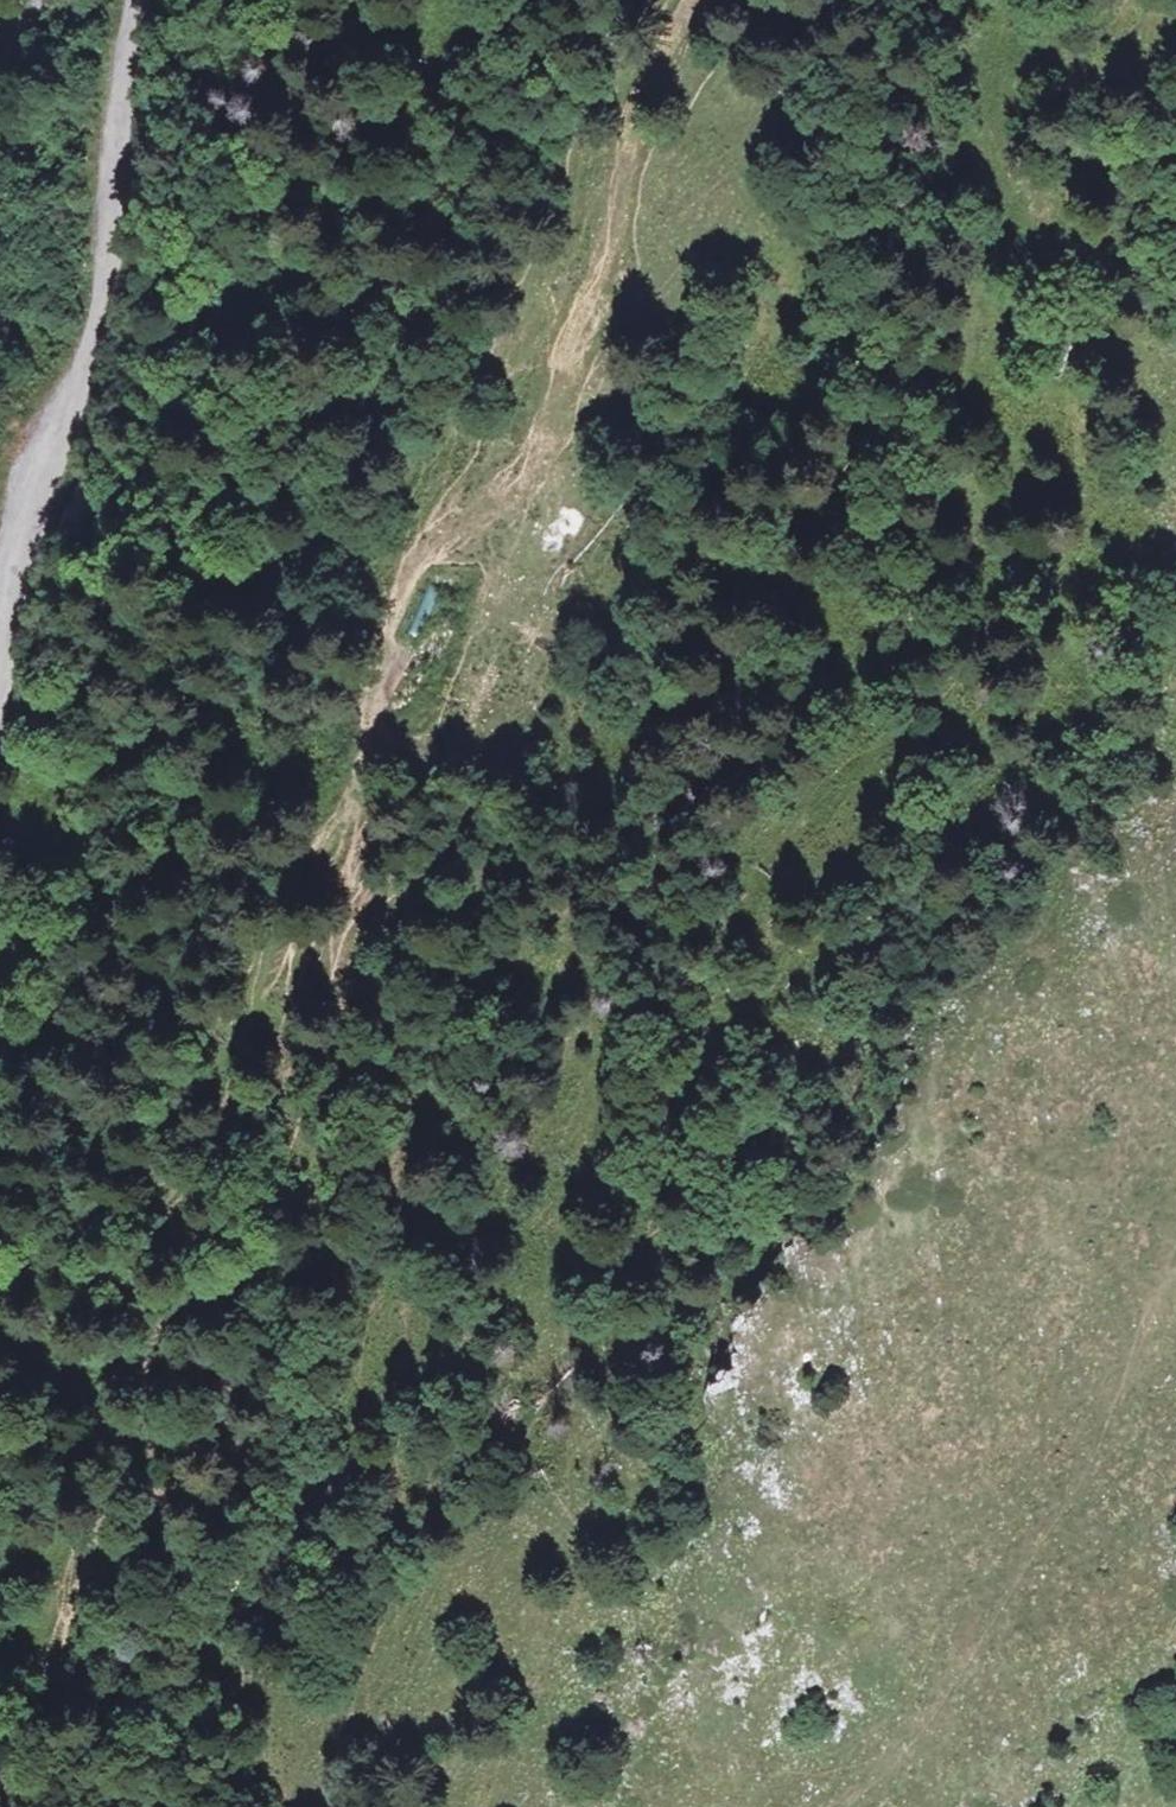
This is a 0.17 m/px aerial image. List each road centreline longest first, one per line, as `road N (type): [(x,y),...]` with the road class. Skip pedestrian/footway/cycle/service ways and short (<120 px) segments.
road 1 (track): [(833,1806),(909,1739),(1080,1470),(1175,1248)]
road 2 (unclassified): [(131,0),(94,296),(26,502),(0,618)]

